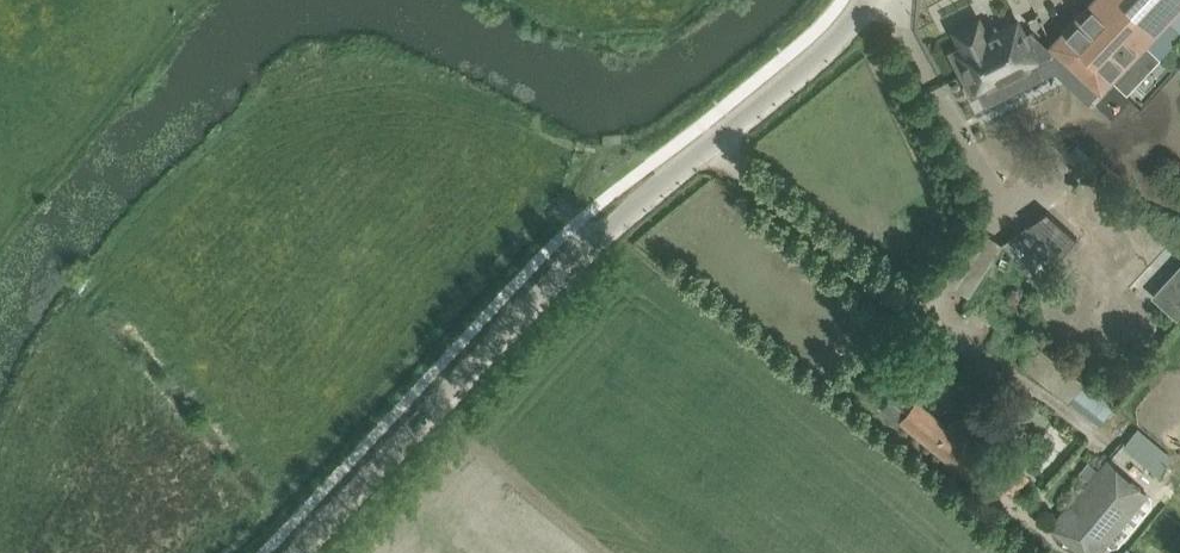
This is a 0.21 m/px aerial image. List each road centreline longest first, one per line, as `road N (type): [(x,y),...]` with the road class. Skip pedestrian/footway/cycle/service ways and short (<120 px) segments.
road 1 (unclassified): [(296,552),(590,245),(849,32),(868,0)]

